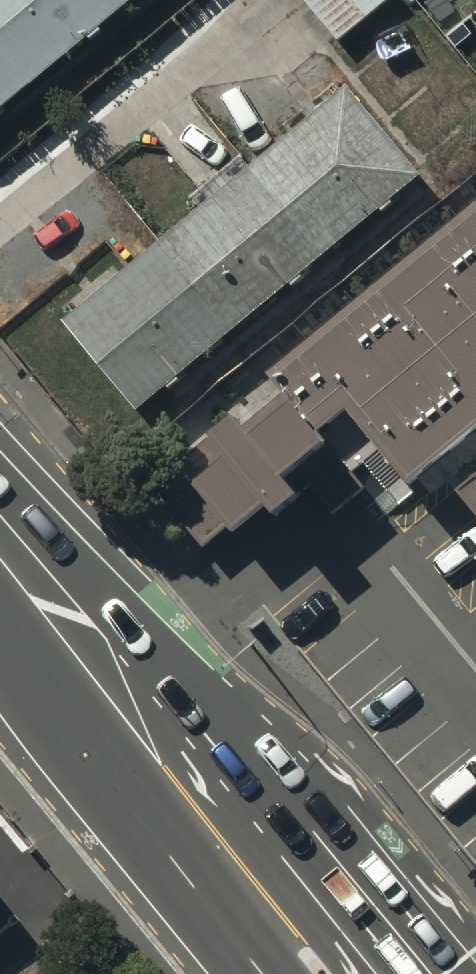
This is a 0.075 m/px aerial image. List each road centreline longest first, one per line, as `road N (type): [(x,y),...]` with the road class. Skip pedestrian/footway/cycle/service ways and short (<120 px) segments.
road 1 (primary): [(11,548),(151,651),(216,710),(443,973)]
road 2 (primary): [(298,973),(197,845),(11,548)]

